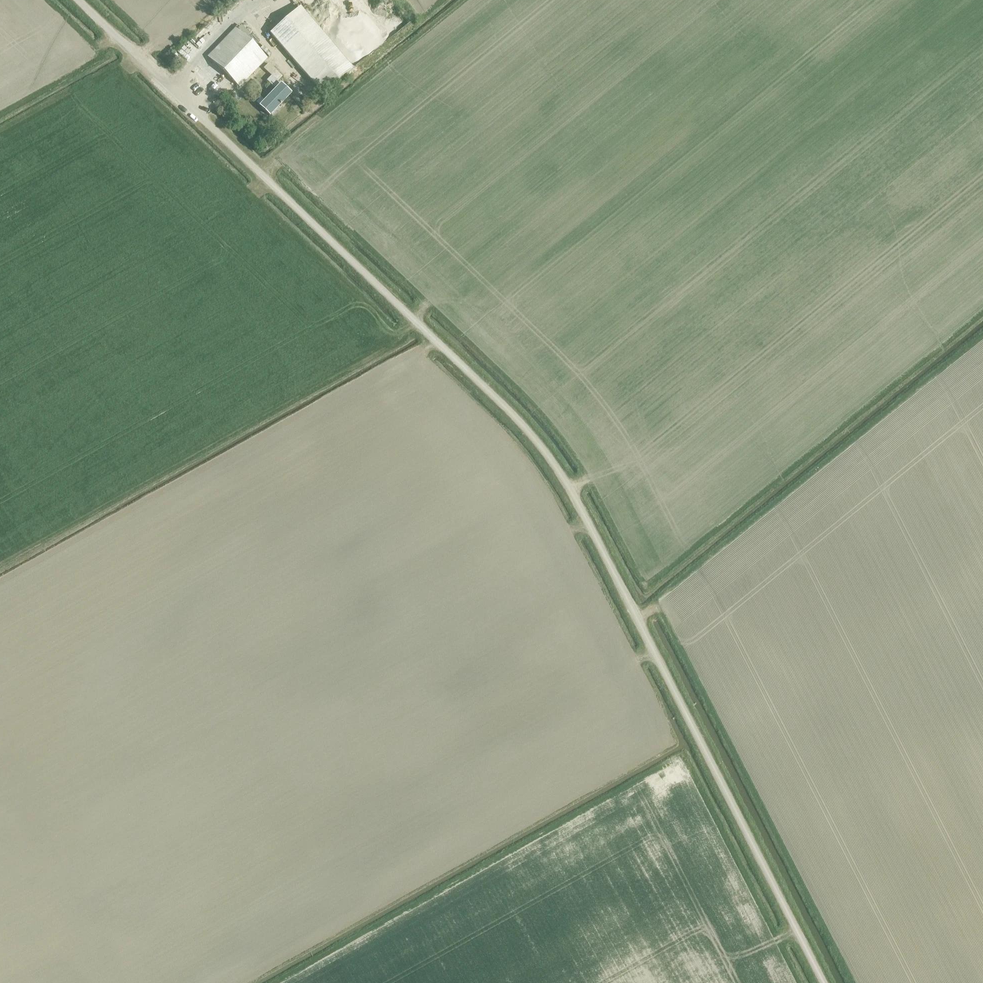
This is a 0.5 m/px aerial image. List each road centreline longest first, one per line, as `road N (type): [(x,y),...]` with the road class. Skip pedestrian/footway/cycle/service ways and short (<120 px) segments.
road 1 (unclassified): [(823,982),(563,479),(526,432),(77,0)]

